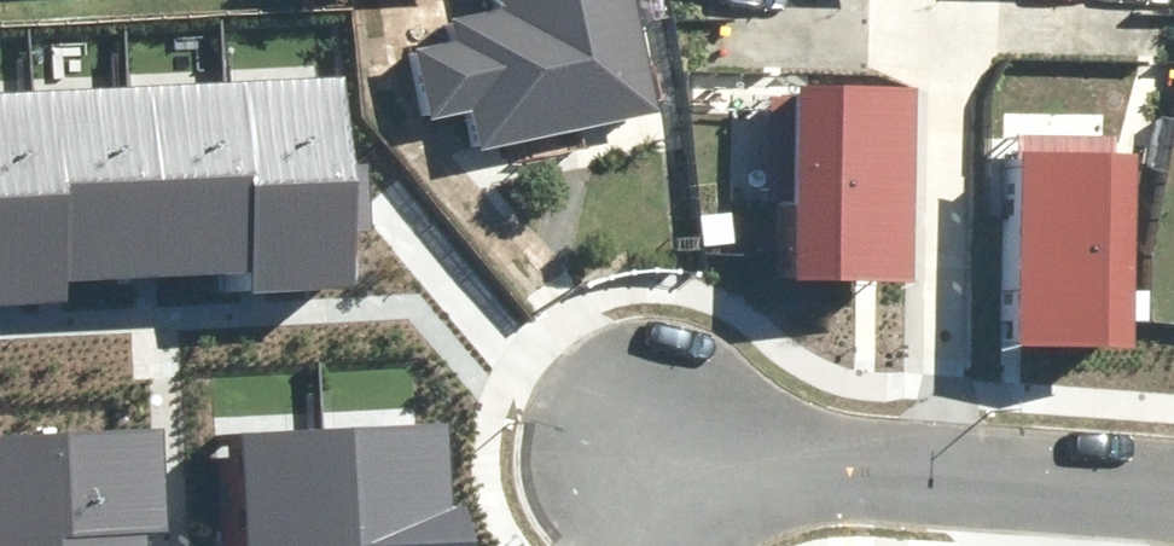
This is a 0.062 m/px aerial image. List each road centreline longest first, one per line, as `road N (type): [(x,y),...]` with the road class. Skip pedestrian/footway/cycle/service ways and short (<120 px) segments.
road 1 (residential): [(1173,500),(651,461)]

